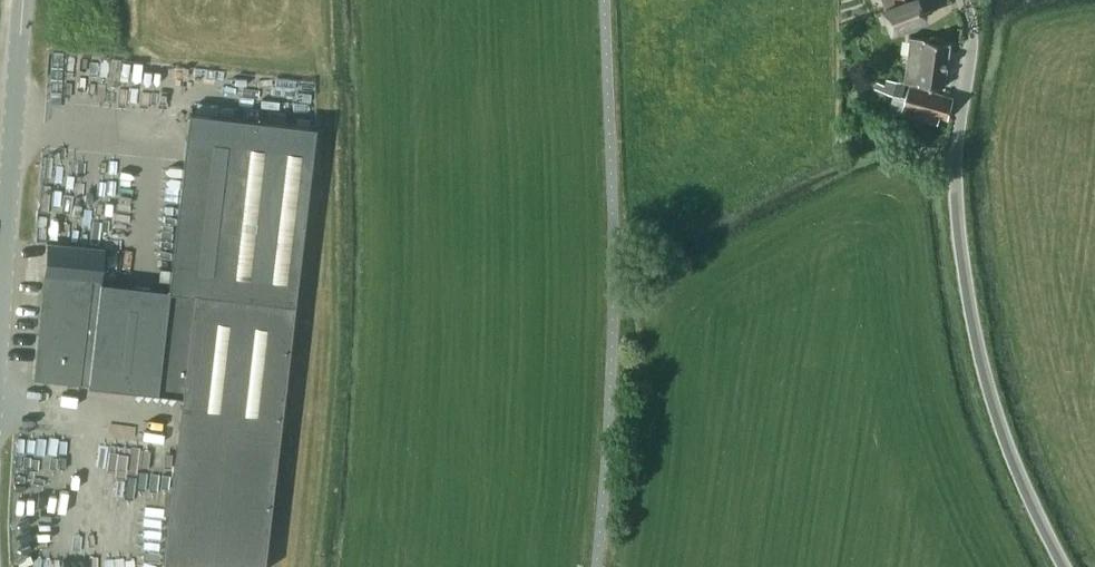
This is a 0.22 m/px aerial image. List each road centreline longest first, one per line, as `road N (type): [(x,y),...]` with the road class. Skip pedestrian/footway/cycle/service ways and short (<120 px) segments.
road 1 (unclassified): [(1066,566),(1010,451),(970,307),(956,199),(972,41),(963,0)]
road 2 (unclassified): [(0,326),(24,0)]

